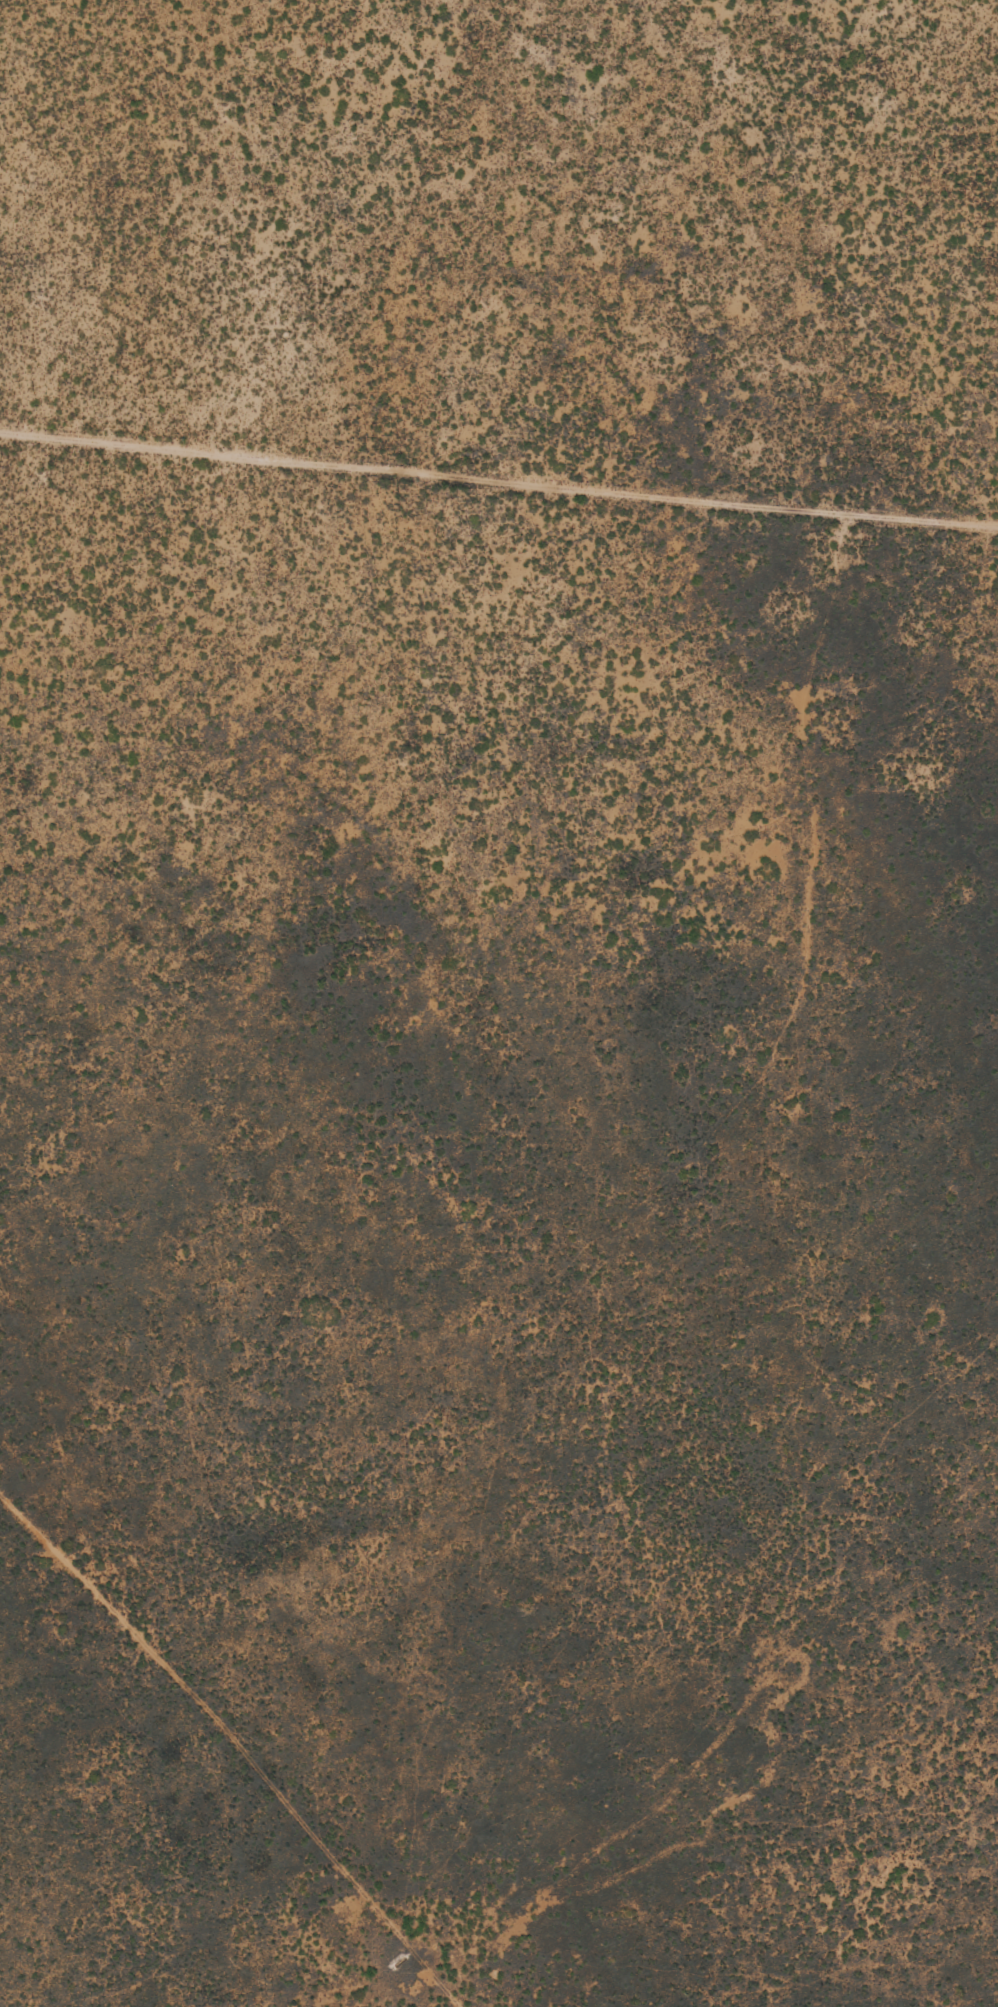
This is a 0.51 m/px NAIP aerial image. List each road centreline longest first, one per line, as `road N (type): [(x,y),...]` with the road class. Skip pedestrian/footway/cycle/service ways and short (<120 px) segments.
road 1 (track): [(0,538),(997,632)]

